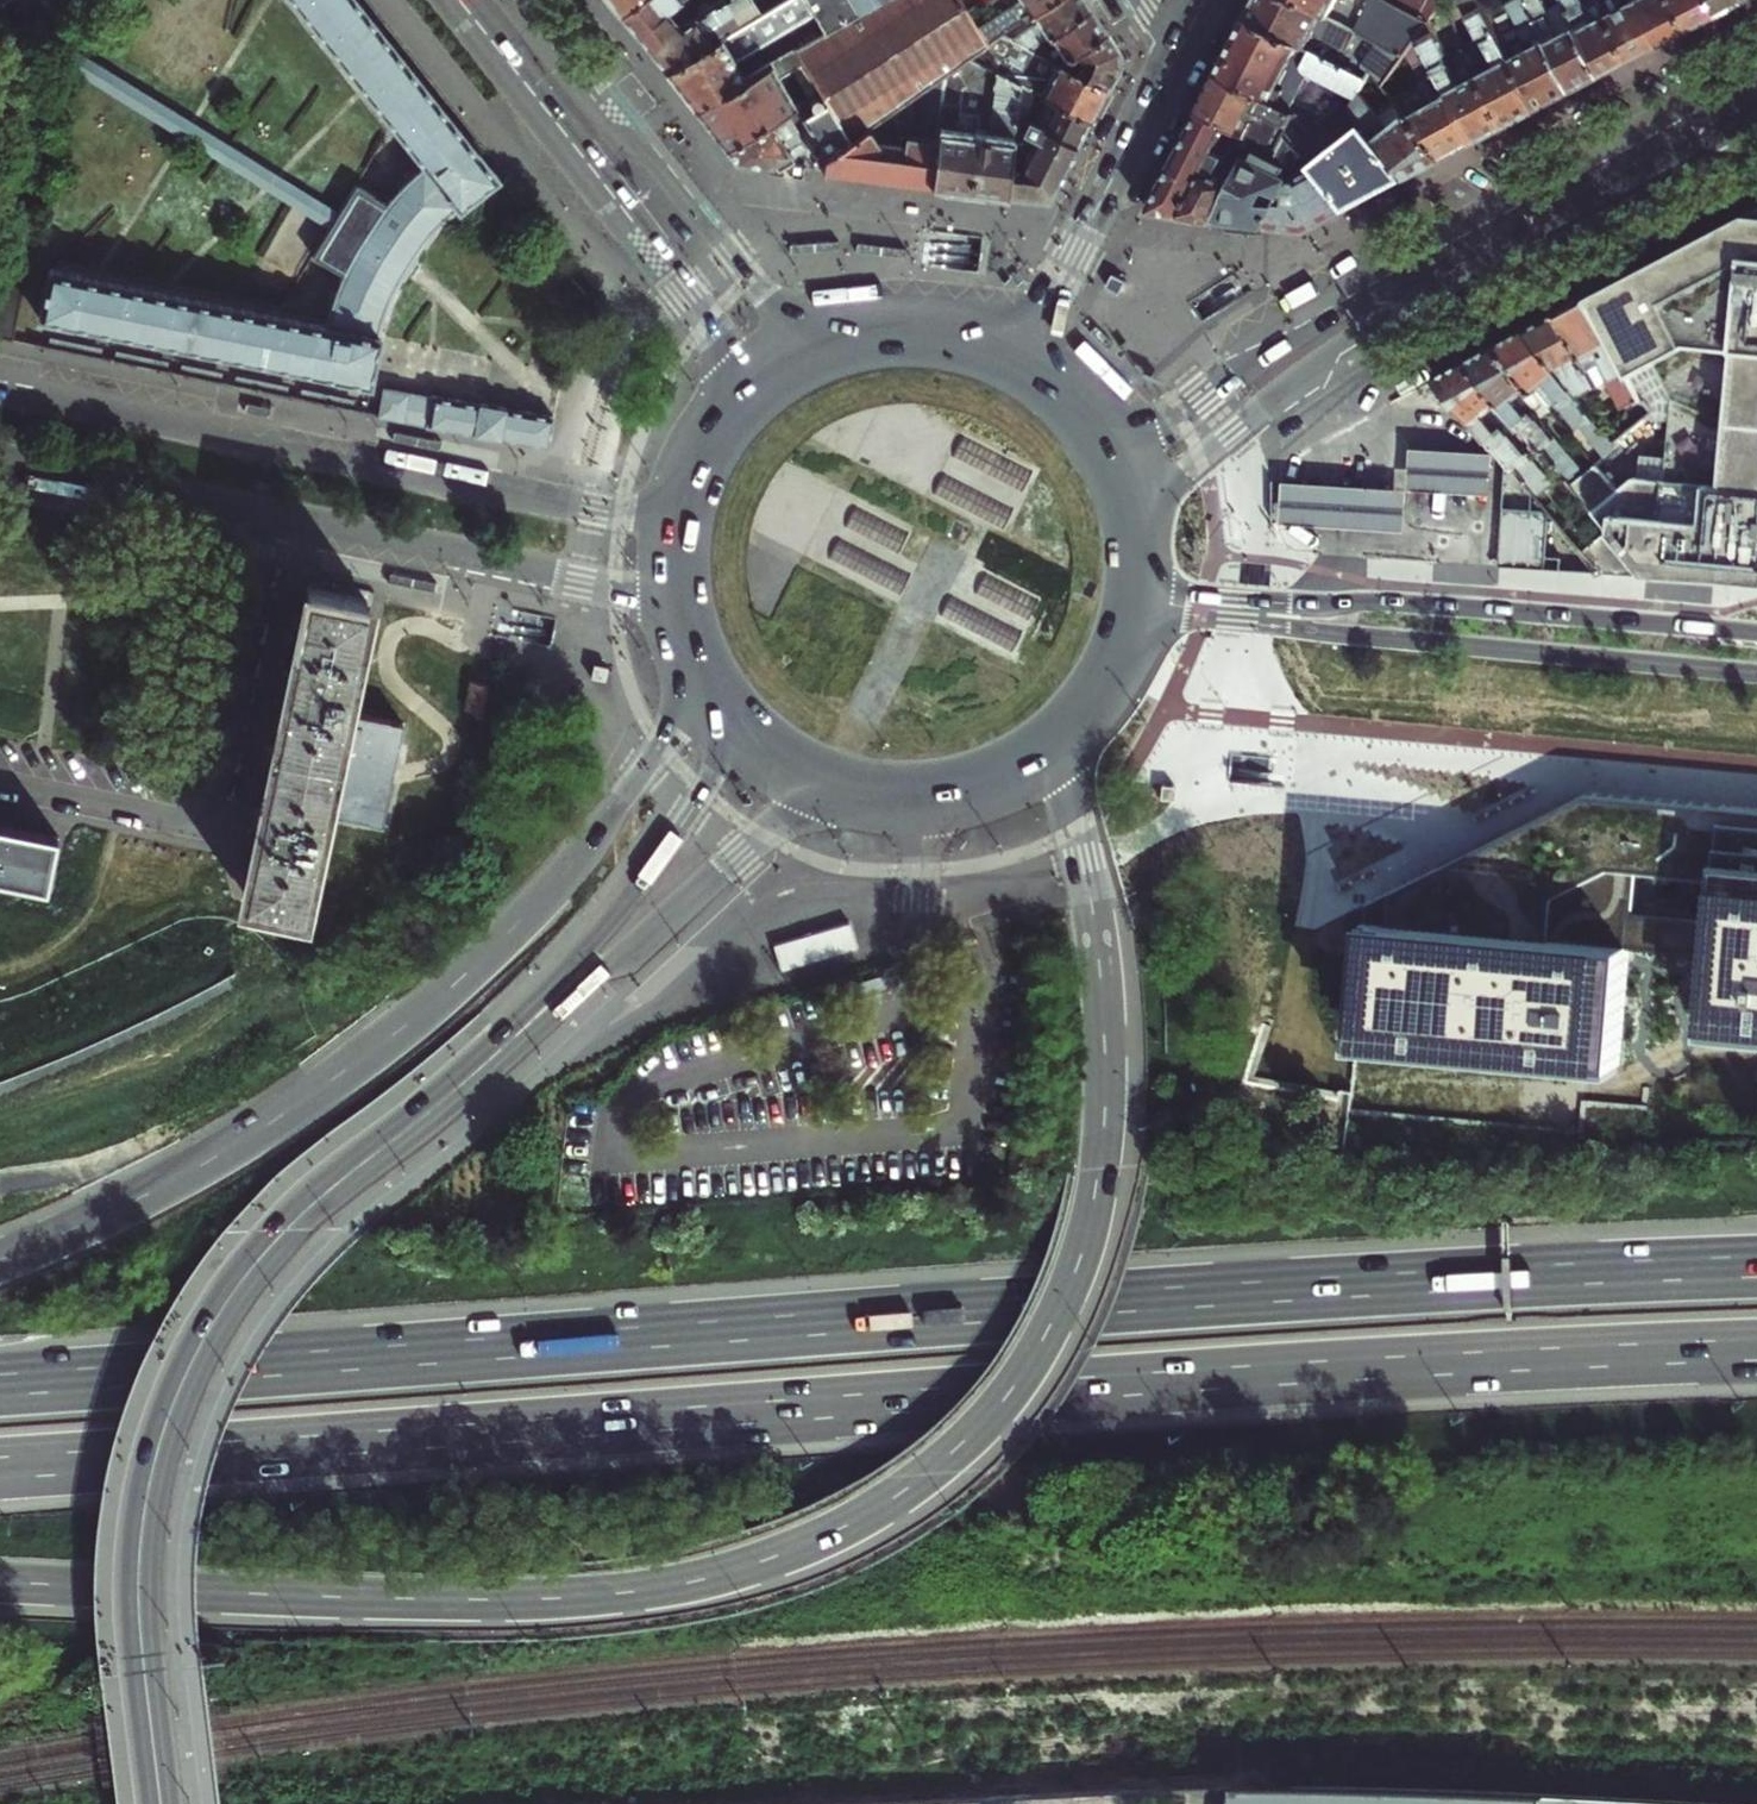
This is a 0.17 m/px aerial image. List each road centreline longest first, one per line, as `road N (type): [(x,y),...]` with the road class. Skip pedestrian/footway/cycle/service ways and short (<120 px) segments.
road 1 (motorway): [(1756,1268),(1185,1298),(0,1385)]
road 2 (motorway): [(0,1466),(1283,1377),(1756,1352)]
road 3 (motorway): [(0,1583),(335,1598),(633,1591),(687,1583),(811,1542),(894,1499),(952,1455),(1006,1402),(1059,1319),(1096,1200),(1104,1017),(1067,790),(1068,730)]
road 4 (motorway): [(699,659),(668,729),(610,820),(459,980),(350,1069),(207,1165),(0,1263)]
road 5 (secondary): [(510,1042),(285,1229),(189,1363),(162,1429),(141,1539),(140,1612),(163,1803)]
road 6 (secondary): [(1756,82),(1378,284),(1169,421),(1127,424),(1086,407)]
road 7 (secondary): [(1142,546),(1172,487),(1307,378),(1421,306),(1756,128)]
road 8 (primary): [(690,482),(653,512),(620,516),(0,393)]
road 9 (primary): [(1129,639),(1197,619),(1756,673)]
road 10 (primary): [(1756,636),(1386,603),(1195,598),(1142,574)]
road 11 (residential): [(0,784),(180,823),(217,814),(286,518)]
road 12 (secondary): [(460,0),(707,324),(723,378),(718,428)]
road 13 (secondary): [(849,335),(796,319),(763,297),(516,0)]
road 14 (secondary): [(510,1042),(789,818),(871,789)]
road 15 (primary): [(286,518),(615,586),(664,609),(692,643)]
road 16 (secondary): [(710,680),(722,743),(704,794),(621,912),(510,1042)]
road 17 (tertiary): [(1175,57),(1021,356)]
road 18 (primary): [(0,454),(286,518)]
road 19 (primary): [(871,789),(928,791),(979,782),(1068,730)]
road 20 (primary): [(710,680),(779,752),(871,789)]
road 21 (primary): [(1021,356),(929,328),(849,335)]
road 22 (primary): [(690,482),(677,563),(692,643)]
road 23 (primary): [(849,335),(775,370),(718,428)]
road 24 (primary): [(1142,546),(1125,472),(1086,407)]

